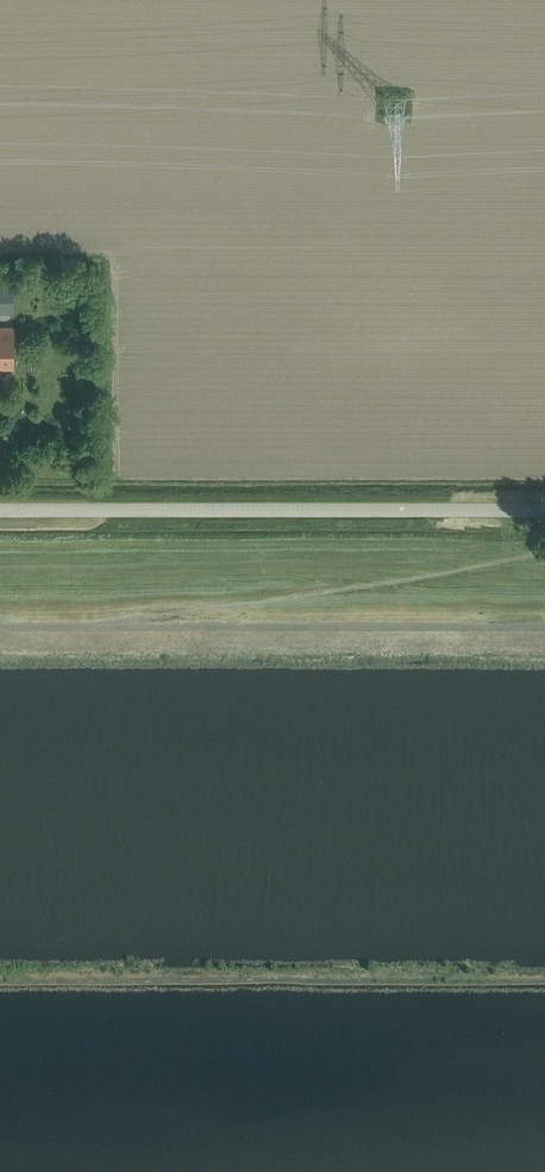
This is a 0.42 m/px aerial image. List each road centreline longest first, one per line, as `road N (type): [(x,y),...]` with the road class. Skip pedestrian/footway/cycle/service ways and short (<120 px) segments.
road 1 (unclassified): [(544,510),(0,510)]
road 2 (unclassified): [(544,626),(0,626)]

